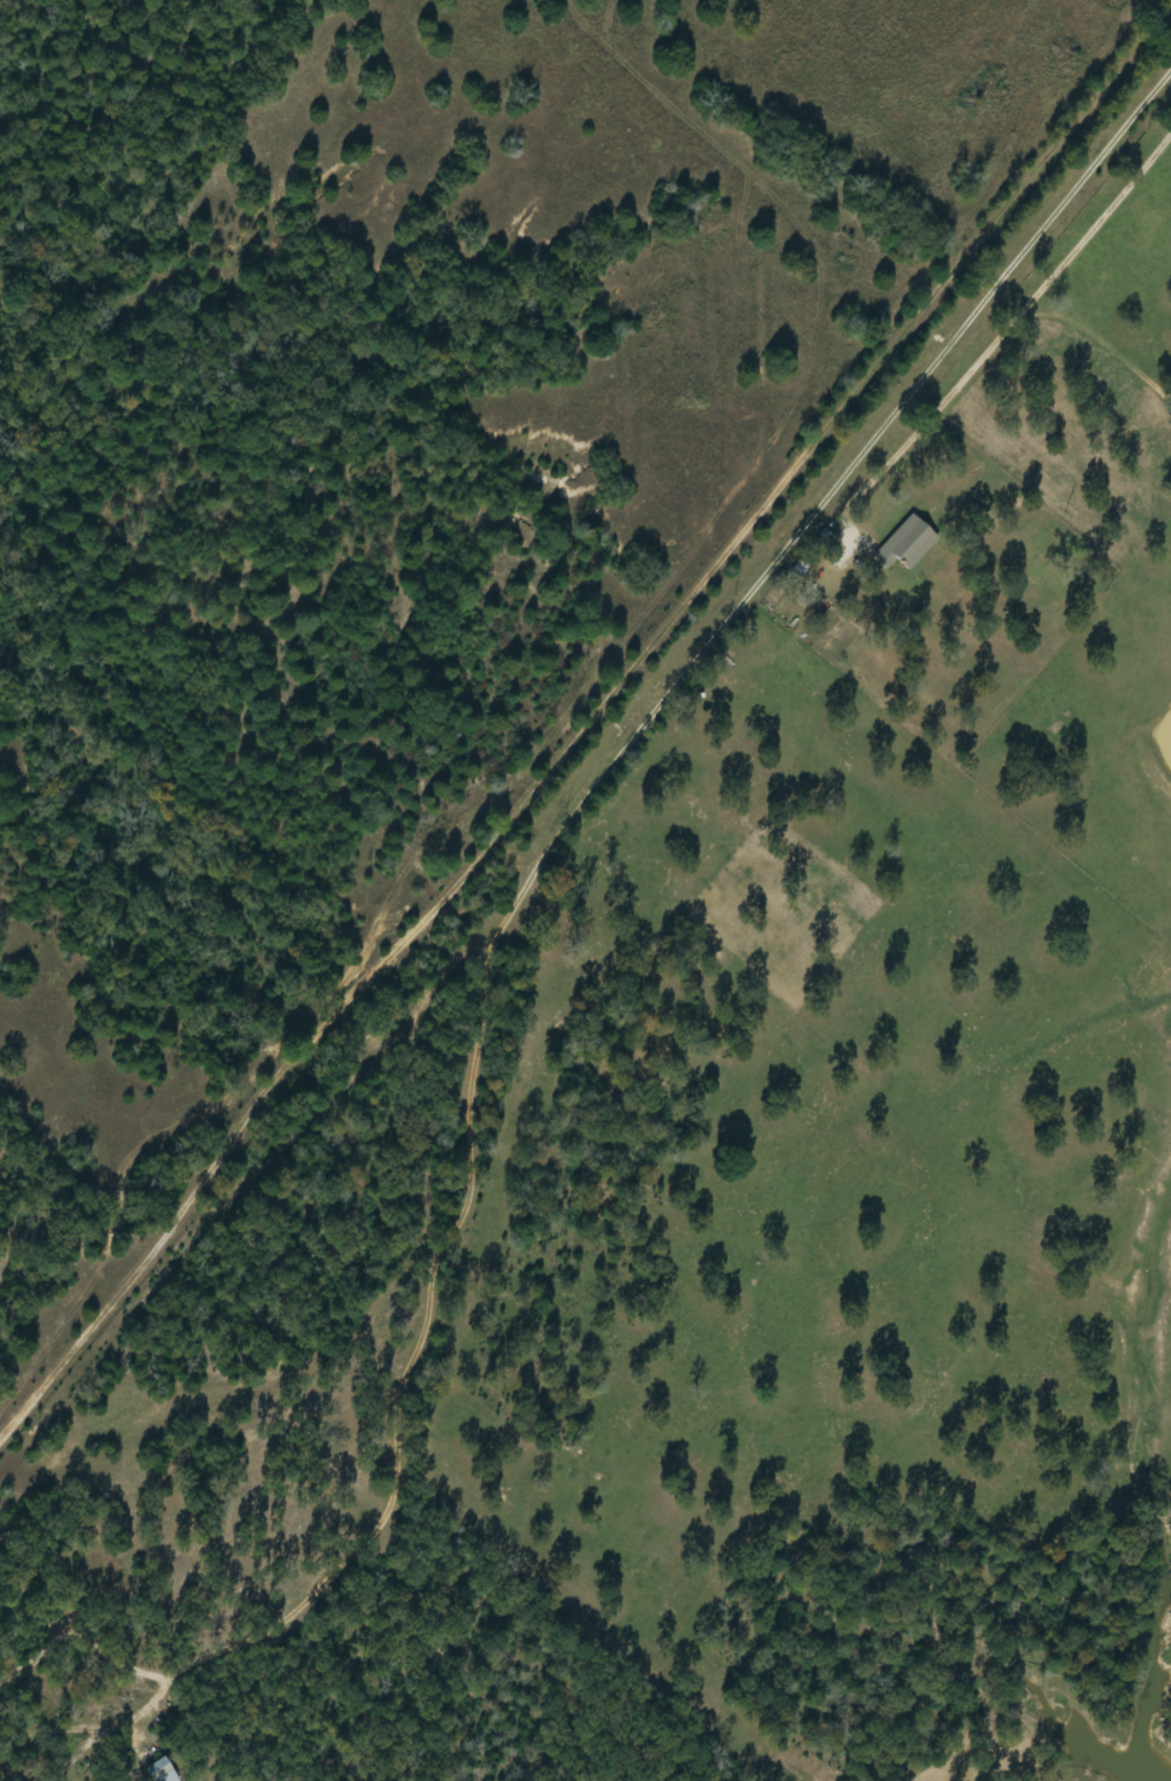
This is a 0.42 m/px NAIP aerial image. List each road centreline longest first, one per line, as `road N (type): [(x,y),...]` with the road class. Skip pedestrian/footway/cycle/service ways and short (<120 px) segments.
road 1 (track): [(0,1431),(1167,0)]

